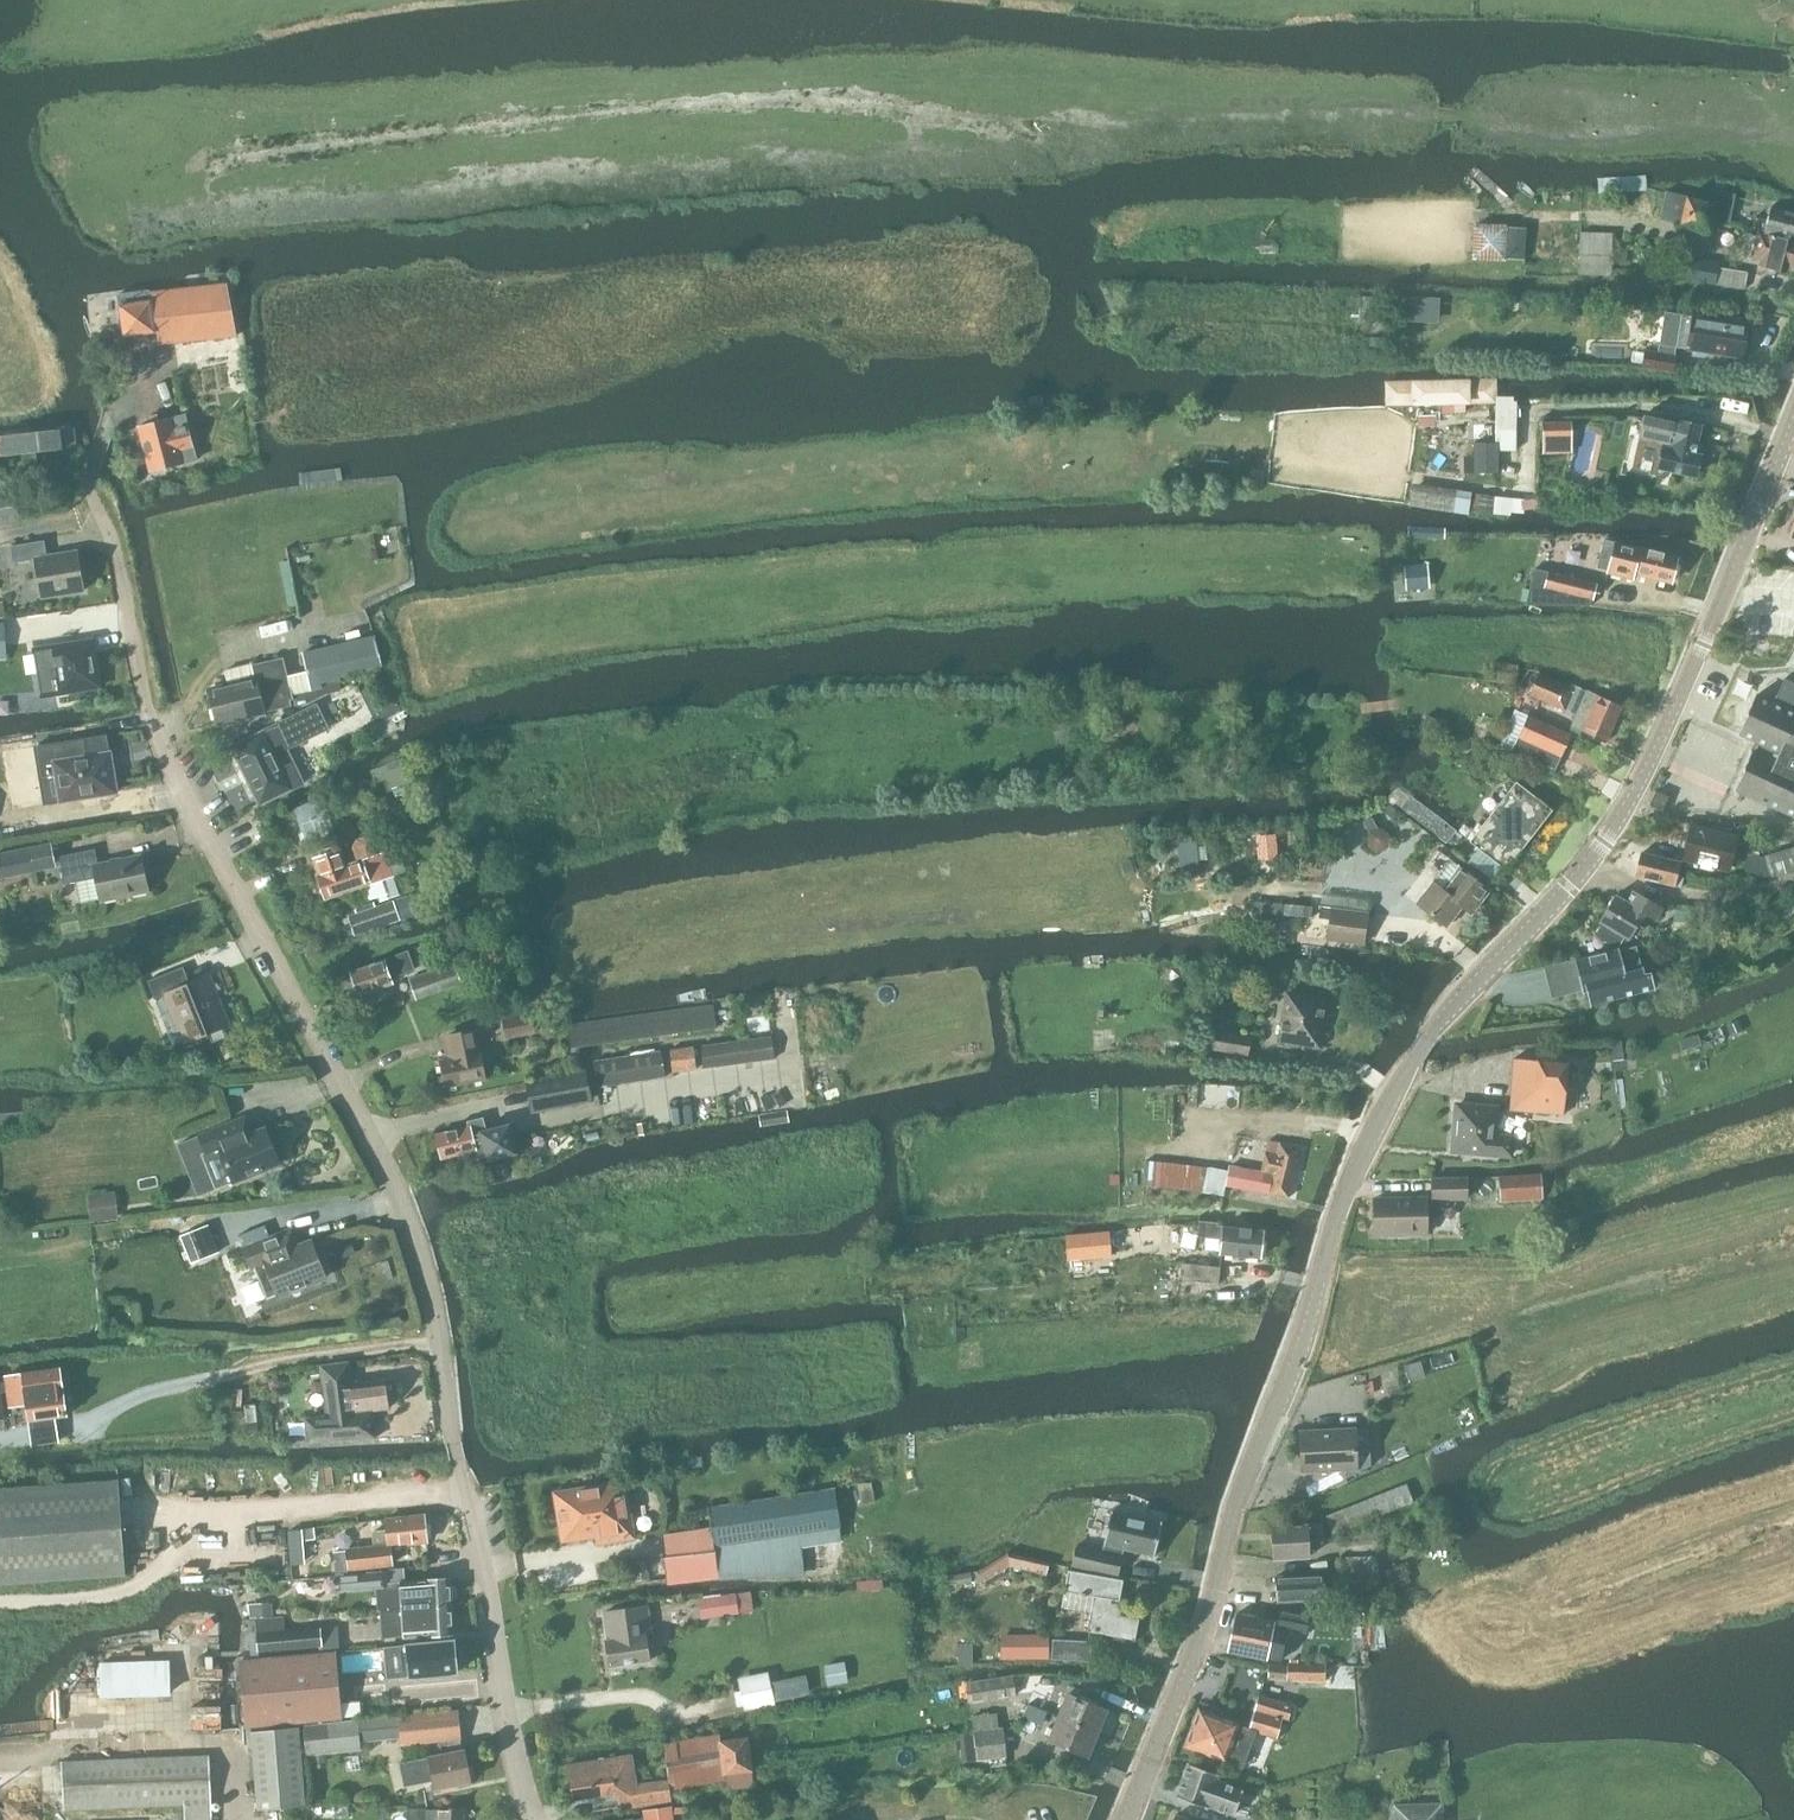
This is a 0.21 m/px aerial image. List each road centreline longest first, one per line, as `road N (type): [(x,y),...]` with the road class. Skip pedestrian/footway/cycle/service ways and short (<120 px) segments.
road 1 (tertiary): [(1130,1819),(1206,1628),(1236,1510),(1305,1359),(1319,1265),(1341,1194),(1422,1054),(1628,816),(1672,732),(1793,436)]
road 2 (residential): [(533,1819),(418,1245),(374,1134),(205,835),(163,733),(92,482),(96,466)]
road 3 (track): [(0,1609),(118,1605),(214,1523),(467,1493)]
road 4 (track): [(245,1819),(229,1743),(0,1753)]
road 5 (track): [(600,1110),(771,1080)]

